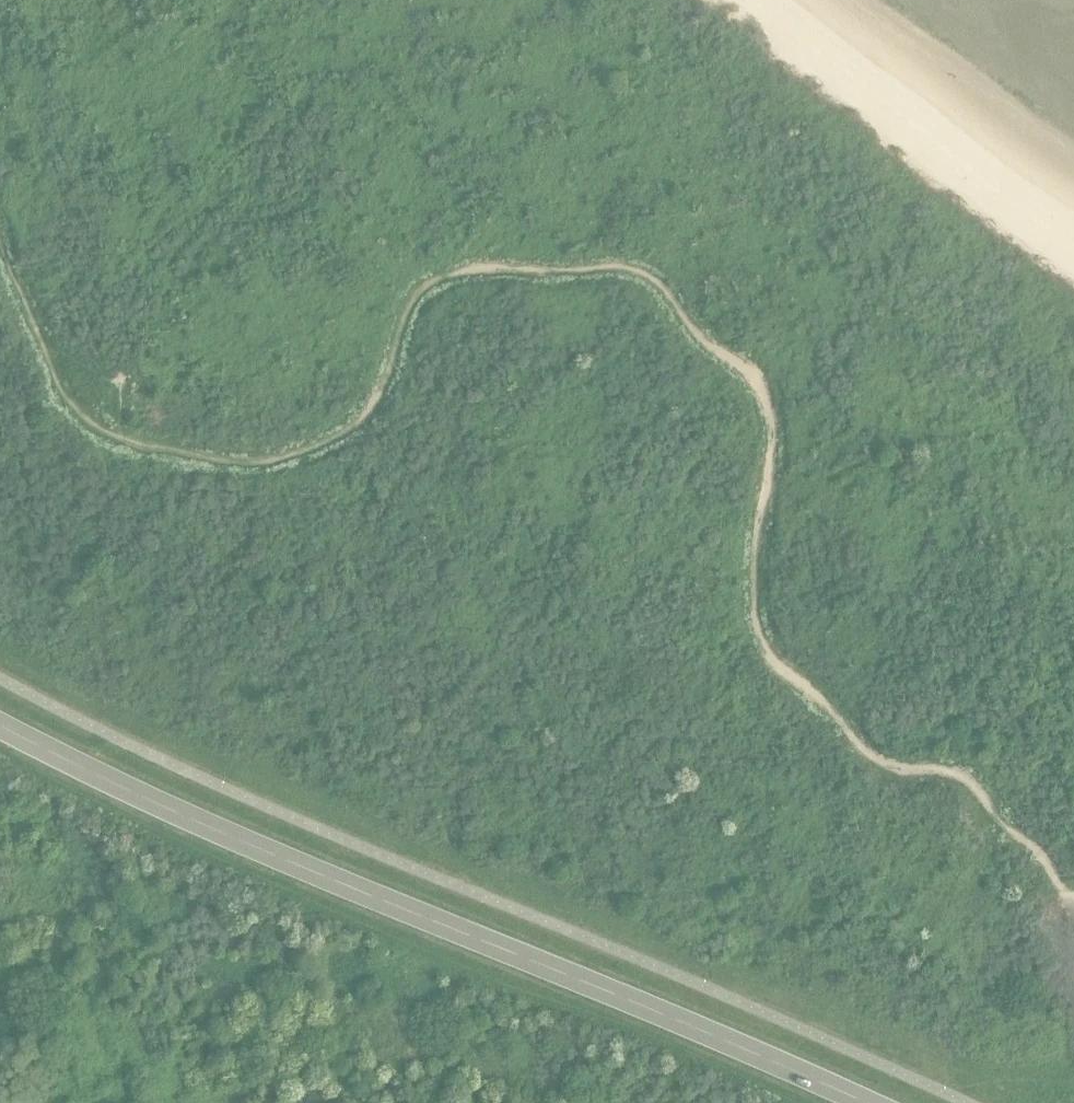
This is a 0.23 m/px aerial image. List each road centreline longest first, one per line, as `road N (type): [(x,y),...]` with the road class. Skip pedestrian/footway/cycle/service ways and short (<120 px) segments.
road 1 (tertiary): [(868,1102),(178,815),(0,725)]

